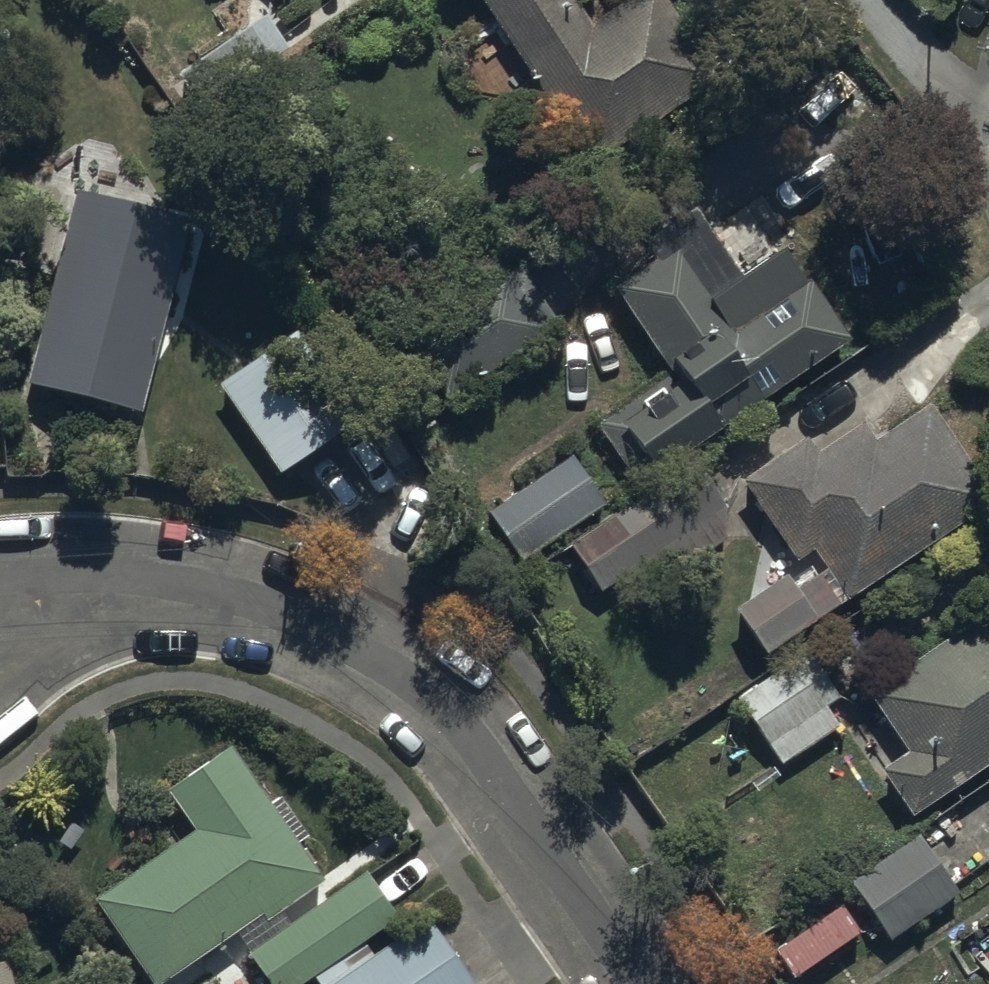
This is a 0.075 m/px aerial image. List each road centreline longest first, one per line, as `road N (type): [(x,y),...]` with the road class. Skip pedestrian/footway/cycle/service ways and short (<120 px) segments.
road 1 (residential): [(626,983),(410,686),(207,603),(0,598)]

